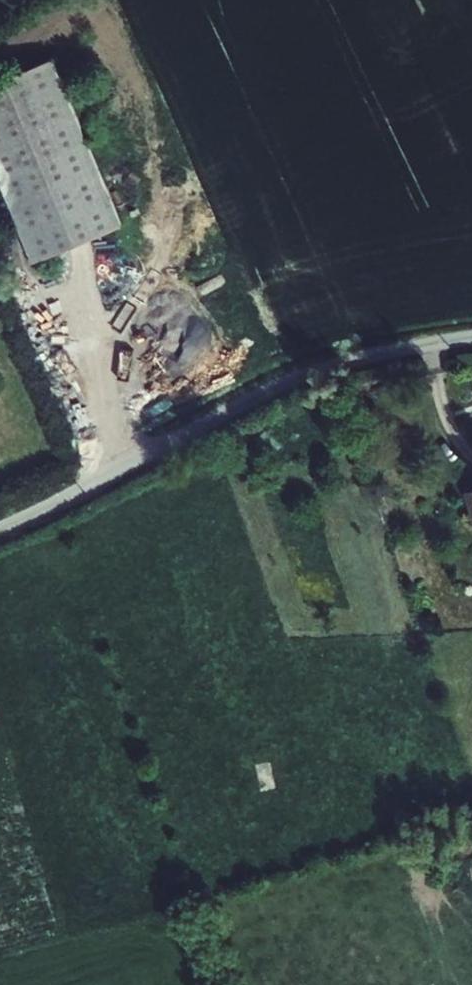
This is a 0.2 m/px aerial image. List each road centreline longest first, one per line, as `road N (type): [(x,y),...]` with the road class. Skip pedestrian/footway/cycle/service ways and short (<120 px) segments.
road 1 (unclassified): [(0,527),(318,370),(471,336)]

